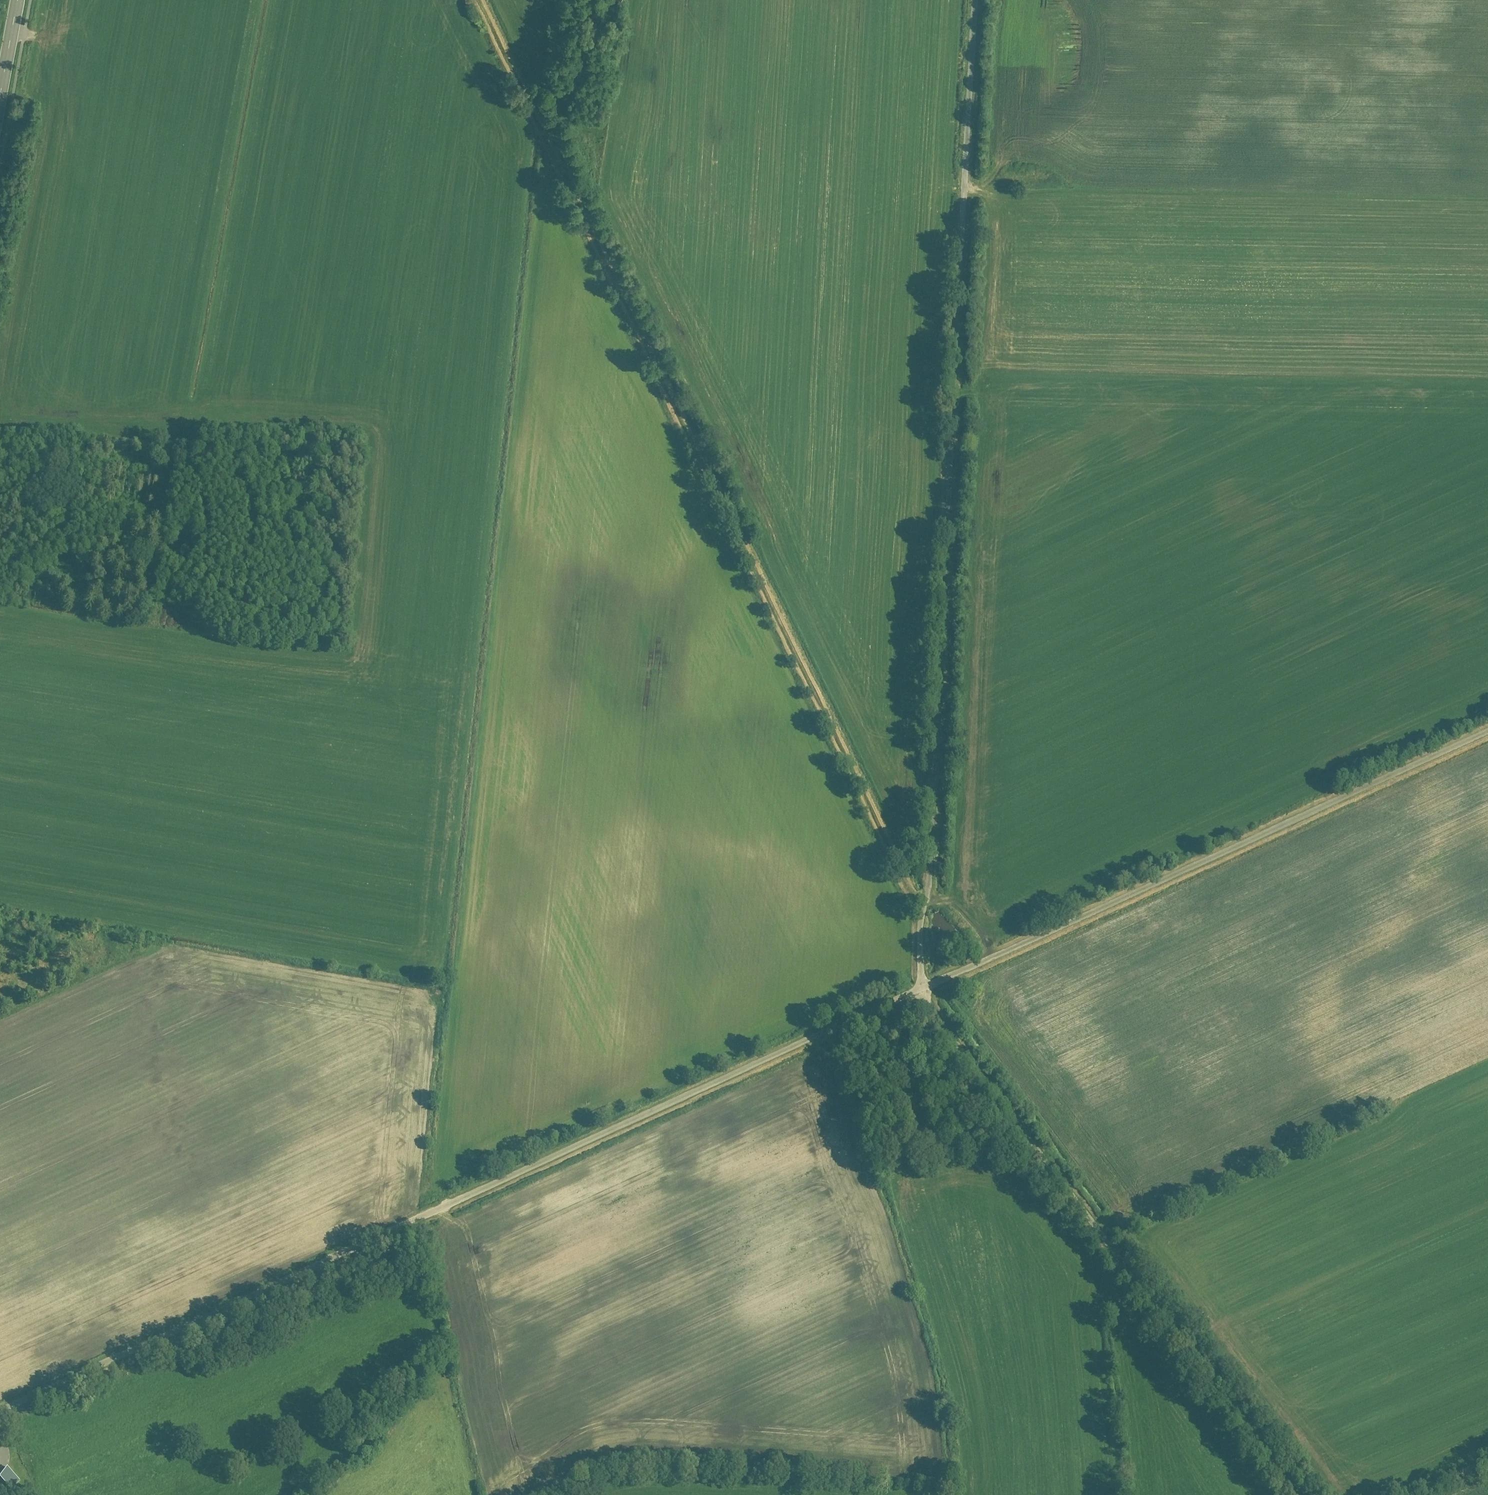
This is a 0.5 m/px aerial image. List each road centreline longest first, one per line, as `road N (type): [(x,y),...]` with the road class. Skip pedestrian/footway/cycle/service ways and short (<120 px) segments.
road 1 (track): [(480,0),(925,935)]
road 2 (residential): [(922,990),(0,1413)]
road 3 (residential): [(922,990),(978,0)]
road 4 (residential): [(1302,1494),(922,990)]
road 5 (residential): [(922,990),(1487,731)]

